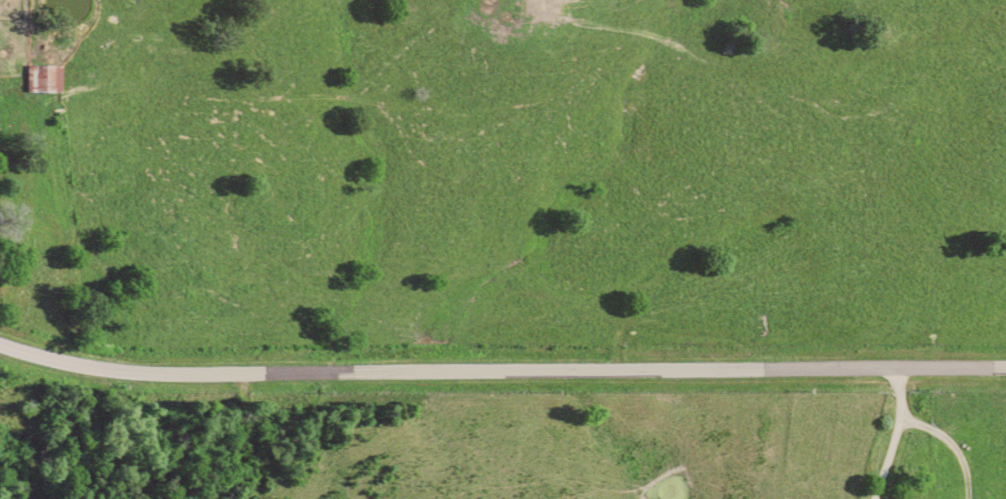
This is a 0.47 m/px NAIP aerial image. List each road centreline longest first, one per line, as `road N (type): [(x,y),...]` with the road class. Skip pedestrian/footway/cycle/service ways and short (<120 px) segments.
road 1 (tertiary): [(0,350),(96,373),(1005,368)]
road 2 (residential): [(893,367),(897,419),(871,498)]
road 3 (track): [(259,498),(241,433),(243,373)]

